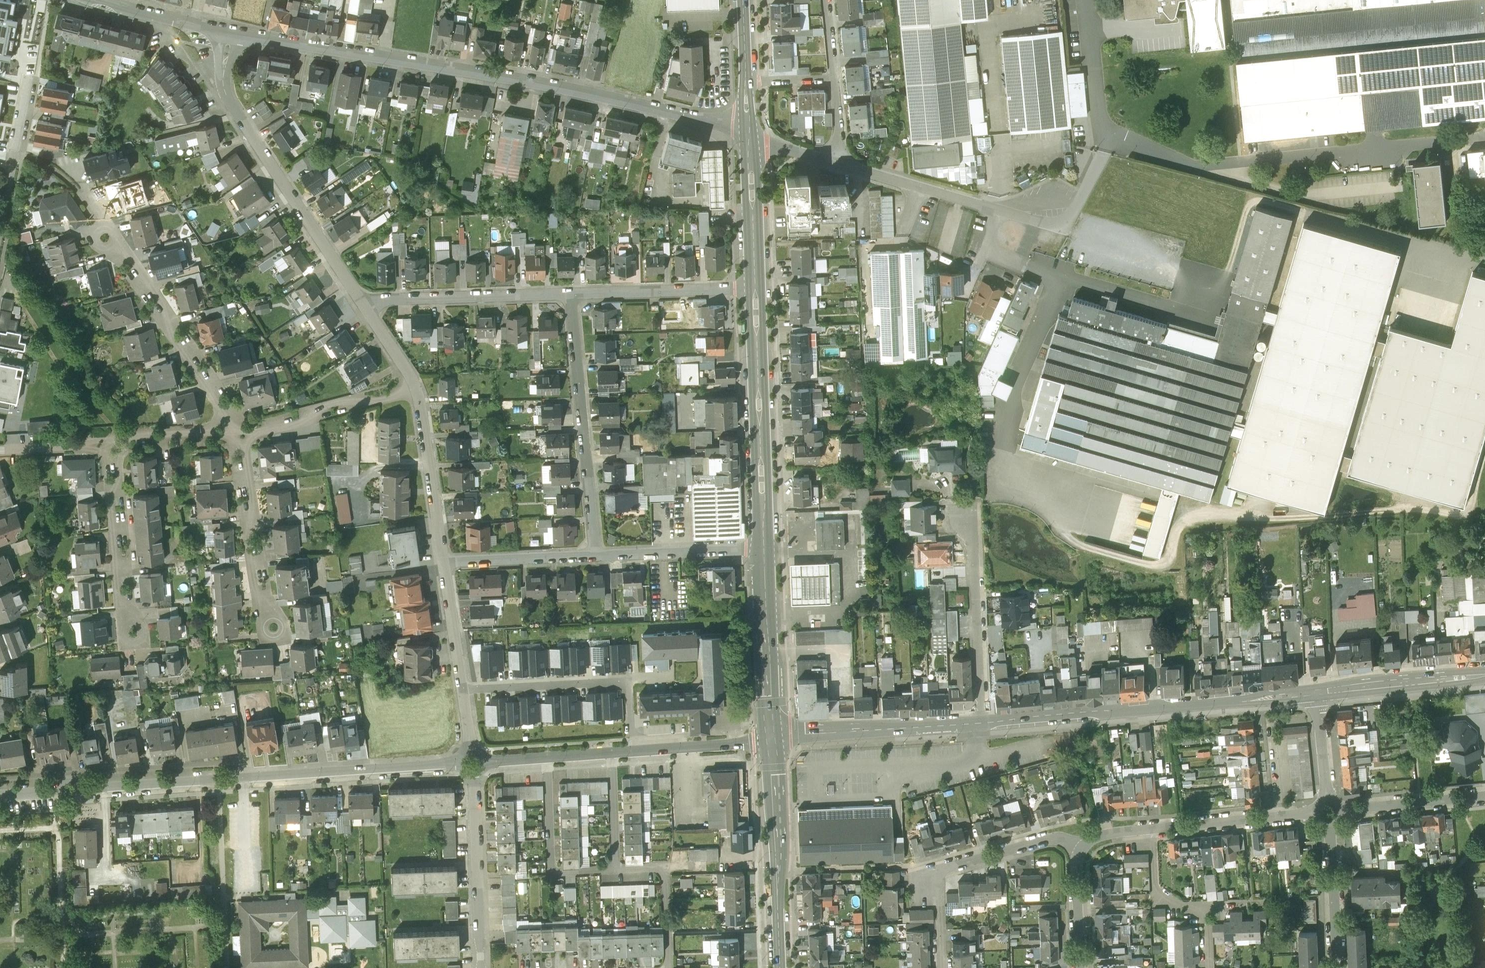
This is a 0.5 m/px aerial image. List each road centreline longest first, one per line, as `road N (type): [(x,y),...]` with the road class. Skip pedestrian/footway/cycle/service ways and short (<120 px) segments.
road 1 (residential): [(748,135),(502,77),(229,31)]
road 2 (residential): [(0,795),(474,763)]
road 3 (tertiary): [(1315,693),(981,722)]
road 4 (residential): [(748,135),(1031,220),(1057,211)]
road 5 (residential): [(229,31),(225,92),(359,302)]
road 6 (residential): [(240,434),(72,185)]
road 7 (residential): [(571,295),(595,555)]
road 8 (secondary): [(763,548),(755,289)]
road 9 (residential): [(1083,848),(1057,837),(939,874),(941,967)]
road 10 (residential): [(632,752),(629,682),(463,689)]
road 11 (secondary): [(780,967),(773,736)]
road 12 (residential): [(981,722),(969,499)]
road 13 (residential): [(359,302),(571,295)]
road 14 (tertiary): [(981,722),(773,736)]
road 15 (residential): [(474,763),(481,967)]
road 16 (residential): [(1279,817),(1117,834),(1083,848)]
road 17 (residential): [(240,434),(262,605),(274,629)]
road 18 (secondary): [(773,736),(763,548)]
road 19 (residential): [(111,446),(132,633)]
road 20 (residential): [(571,295),(755,289)]
road 21 (residential): [(240,434),(415,389)]
road 22 (residential): [(616,870),(552,872),(546,758)]
road 23 (residential): [(415,389),(443,562)]
road 24 (tertiary): [(1484,676),(1315,693)]
road 25 (residential): [(595,555),(763,548)]
road 26 (secondary): [(755,289),(748,135)]
road 27 (residential): [(443,562),(595,555)]
road 28 (residential): [(1484,796),(1342,813)]
road 29 (residential): [(632,752),(773,736)]
road 30 (residential): [(616,870),(662,872),(668,967)]
road 31 (residential): [(1328,827),(1336,967)]
road 32 (residential): [(0,216),(29,79)]
road 33 (secondary): [(748,135),(744,0)]
road 34 (residential): [(111,446),(240,434)]
road 35 (residential): [(443,562),(463,689)]
road 36 (residential): [(1083,848),(1080,967)]

